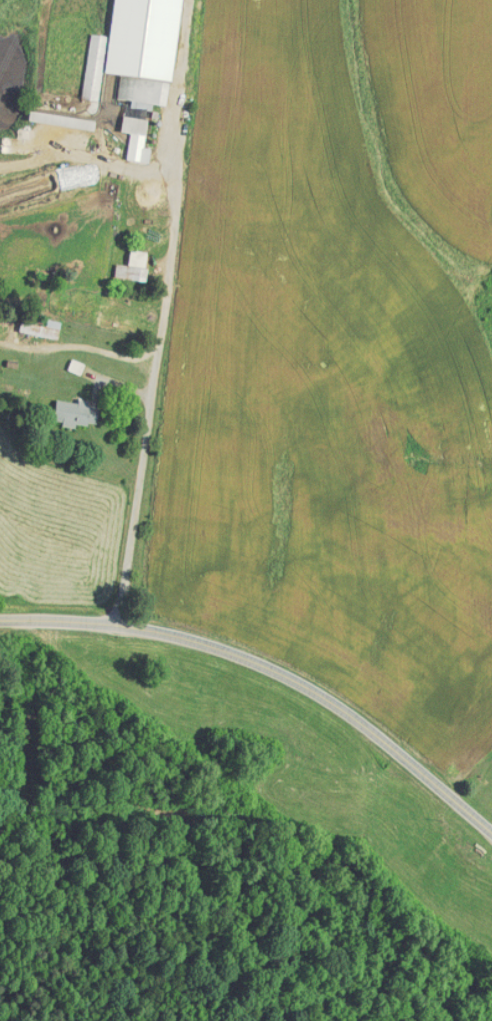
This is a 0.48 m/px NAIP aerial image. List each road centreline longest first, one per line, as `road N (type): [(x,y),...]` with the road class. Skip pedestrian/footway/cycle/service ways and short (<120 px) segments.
road 1 (residential): [(0,622),(147,629),(269,666),(395,745),(491,828)]

